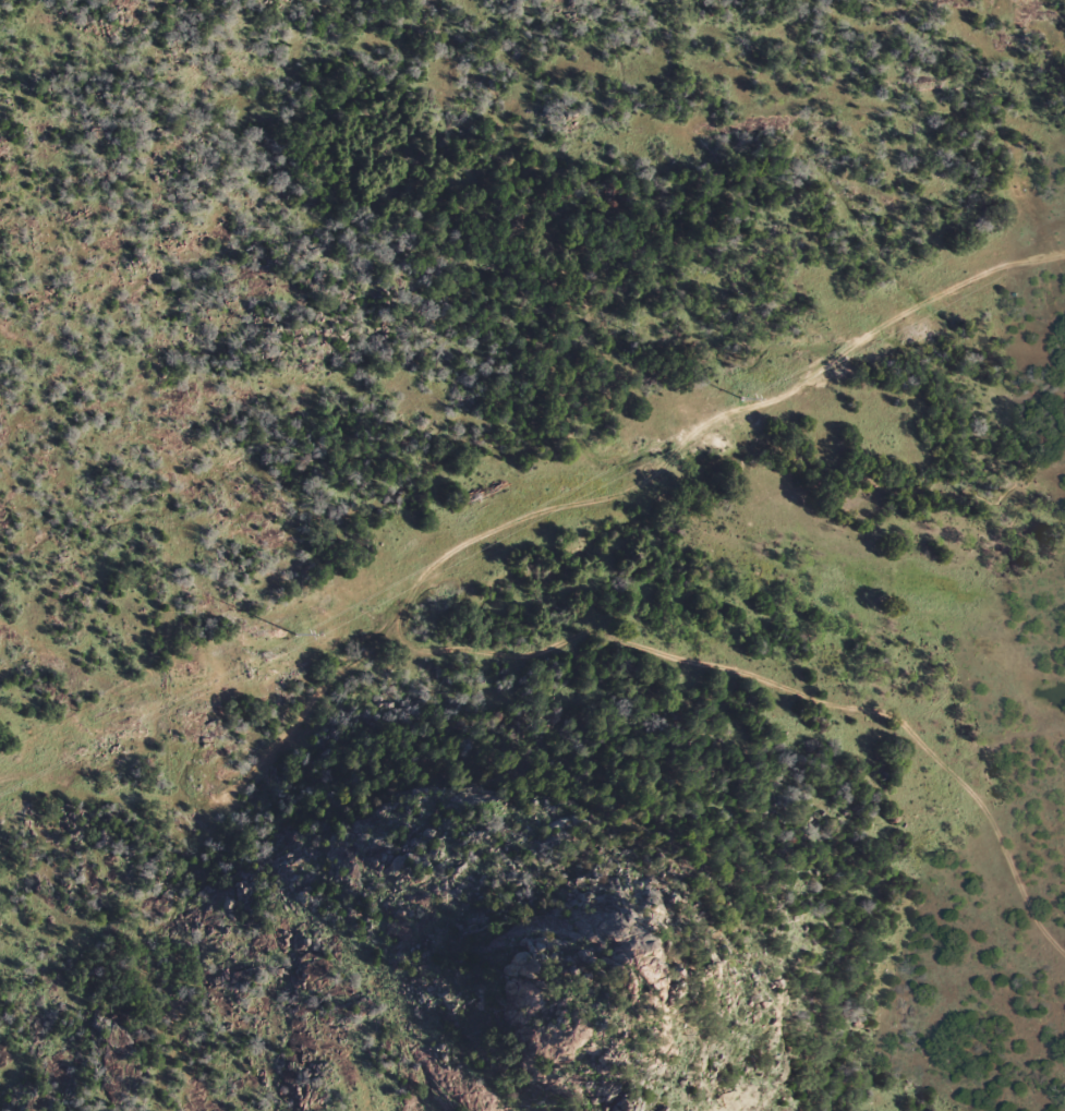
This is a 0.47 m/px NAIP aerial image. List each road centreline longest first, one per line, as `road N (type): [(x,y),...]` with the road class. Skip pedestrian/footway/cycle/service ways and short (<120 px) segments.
road 1 (residential): [(842,136),(704,93),(518,0)]
road 2 (track): [(1064,926),(989,838),(972,740)]

